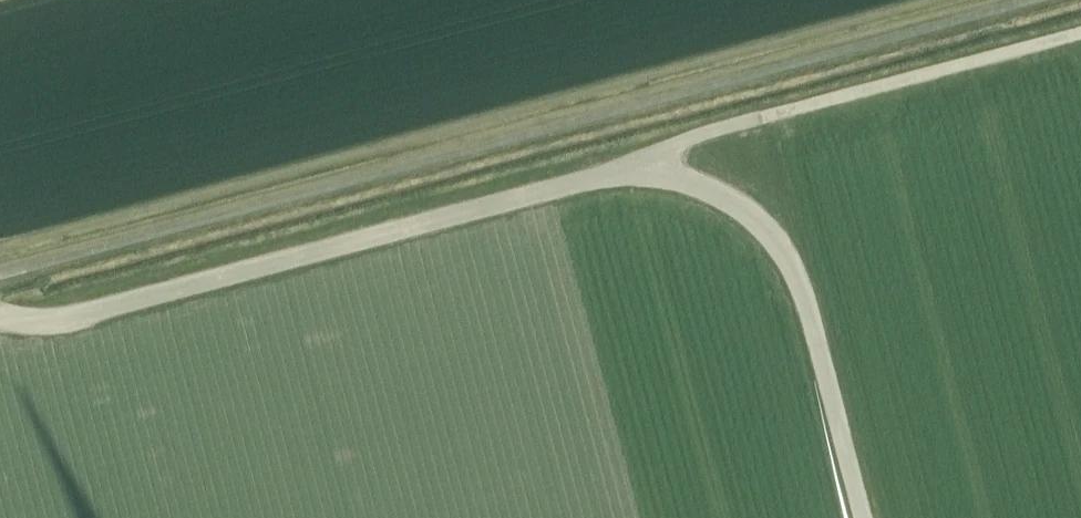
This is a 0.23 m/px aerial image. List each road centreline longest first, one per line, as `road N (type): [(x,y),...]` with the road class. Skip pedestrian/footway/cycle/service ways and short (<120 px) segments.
road 1 (track): [(0,314),(56,325),(634,173),(697,135),(1080,32)]
road 2 (track): [(634,173),(697,182),(785,245),(816,325),(868,517)]

